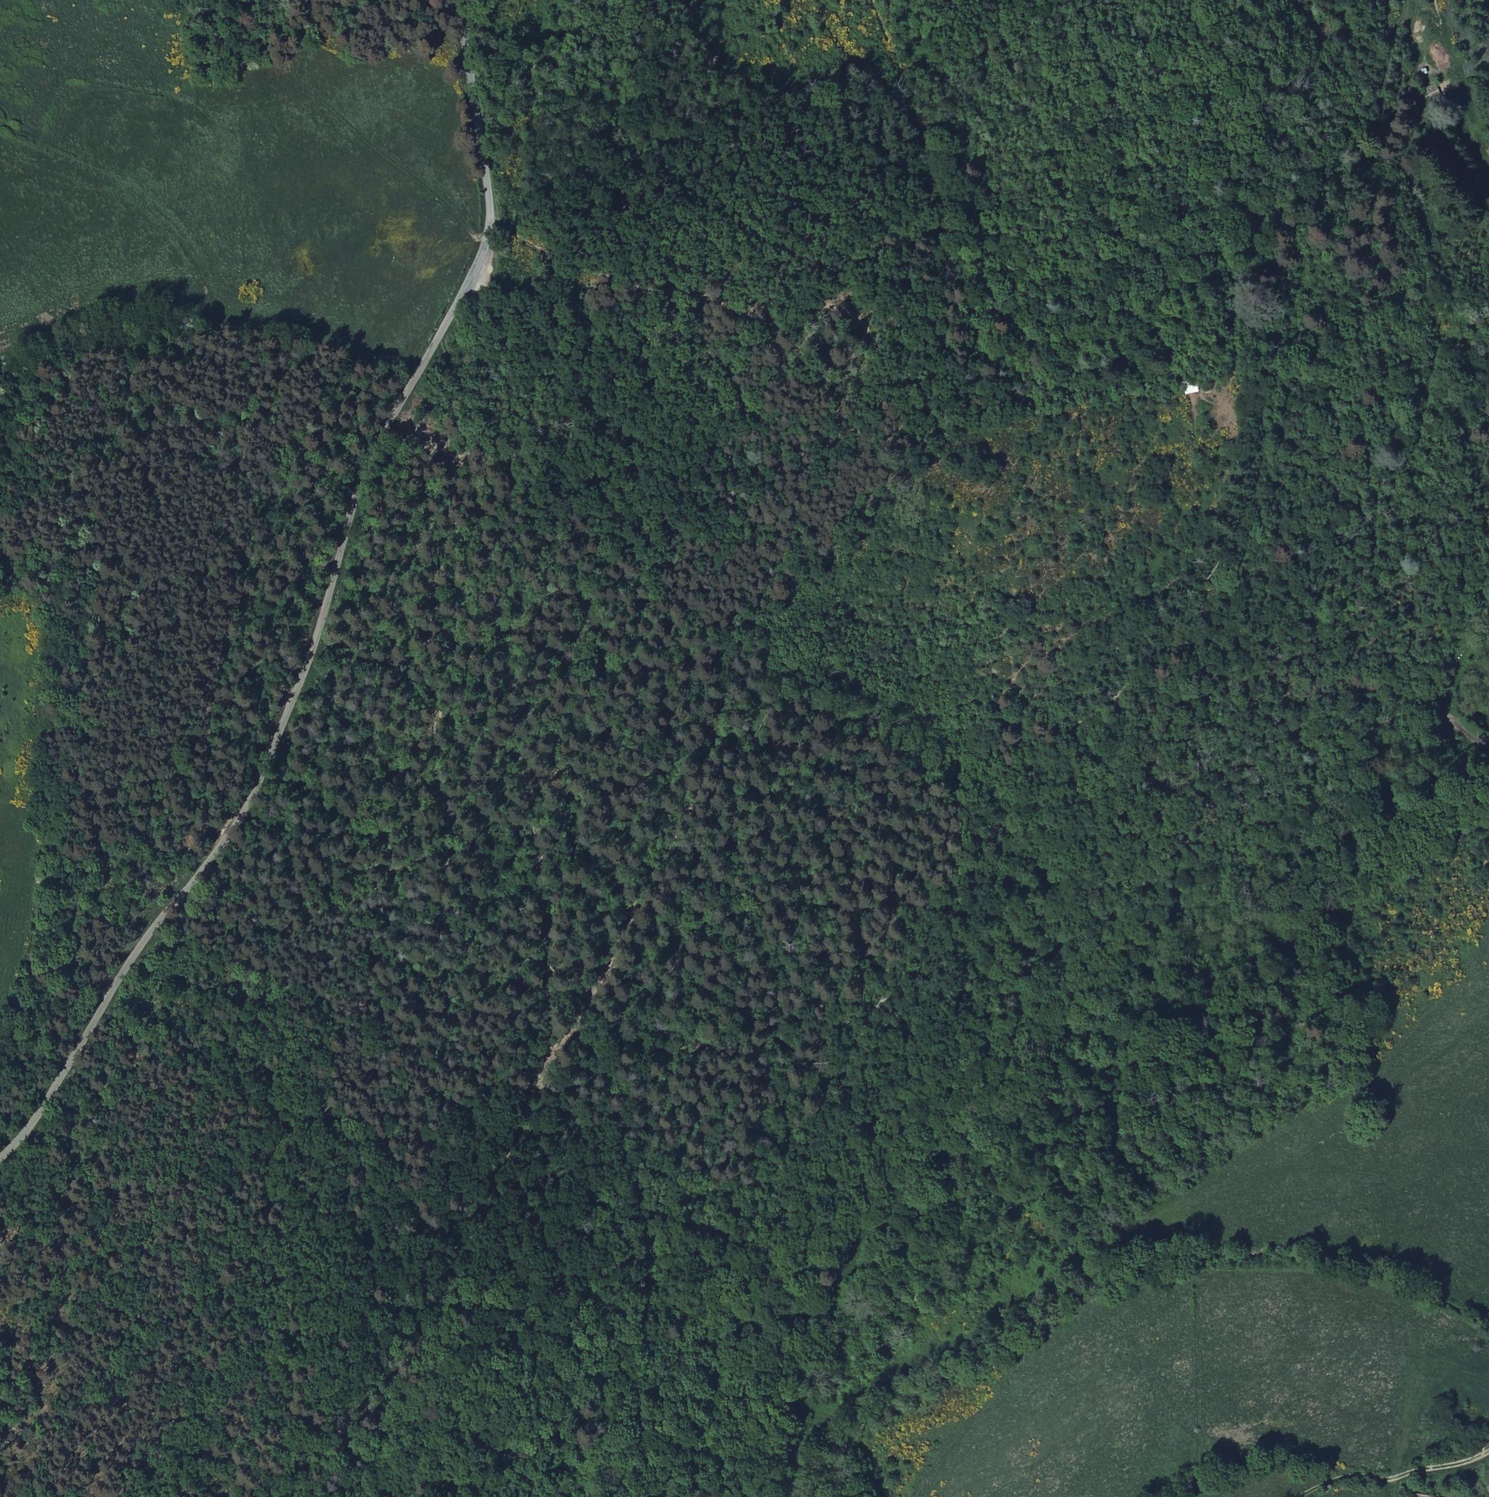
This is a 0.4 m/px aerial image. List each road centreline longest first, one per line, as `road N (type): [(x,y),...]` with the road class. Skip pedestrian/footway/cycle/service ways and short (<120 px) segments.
road 1 (track): [(763,1496),(777,1273),(867,1021),(953,886),(997,767),(1117,696),(1220,562),(1261,464),(1253,345),(1120,0)]
road 2 (unclassified): [(460,0),(491,217),(471,283),(367,486),(305,676),(248,802),(113,993),(32,1130),(0,1162)]
road 3 (track): [(1488,1326),(1424,1289),(1345,1261),(1177,1255),(1125,1266),(1080,1280),(873,1417),(810,1496)]
road 4 (track): [(1488,1451),(1388,1480),(1343,1477),(1302,1496)]
road 5 (track): [(1358,1477),(1299,1463),(1267,1465),(1224,1473),(1176,1496)]

